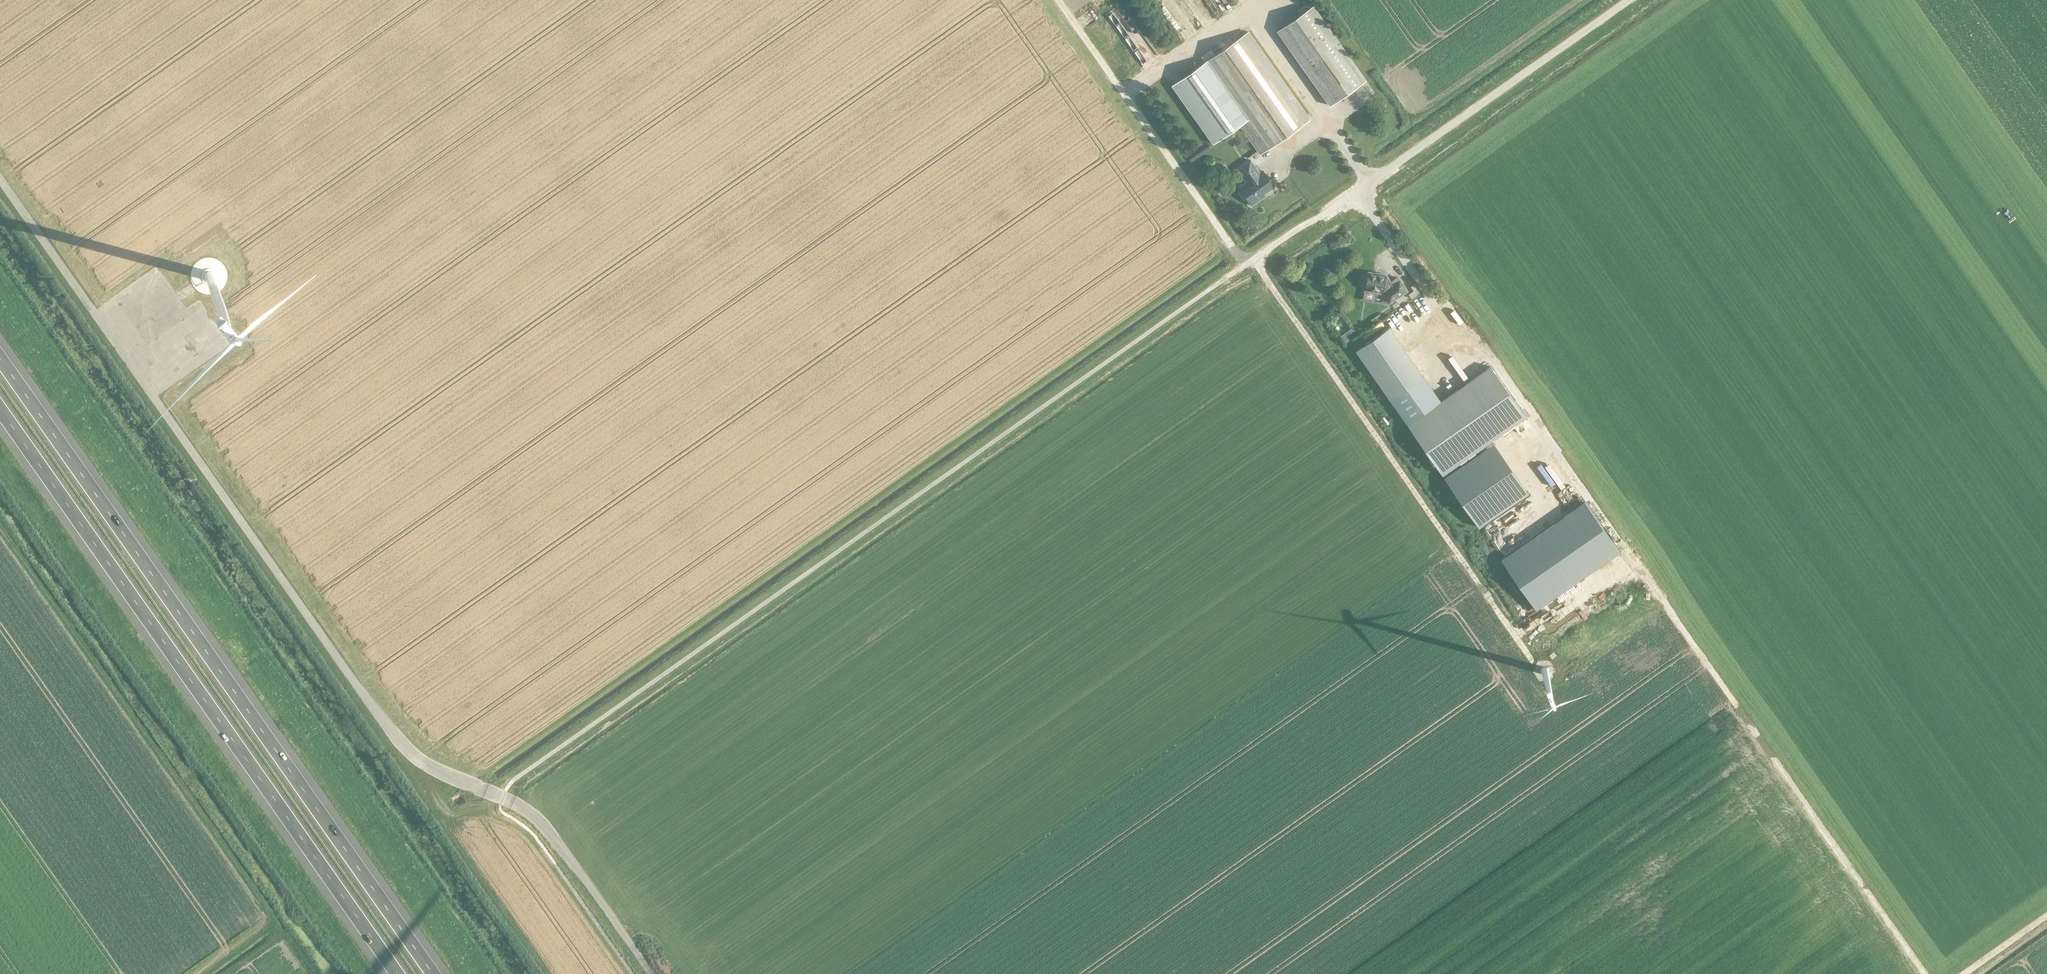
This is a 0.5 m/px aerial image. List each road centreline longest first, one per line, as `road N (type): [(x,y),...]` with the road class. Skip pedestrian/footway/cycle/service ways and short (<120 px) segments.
road 1 (motorway): [(441,973),(0,349)]
road 2 (motorway): [(0,409),(397,973)]
road 3 (residential): [(1627,0),(1318,217)]

